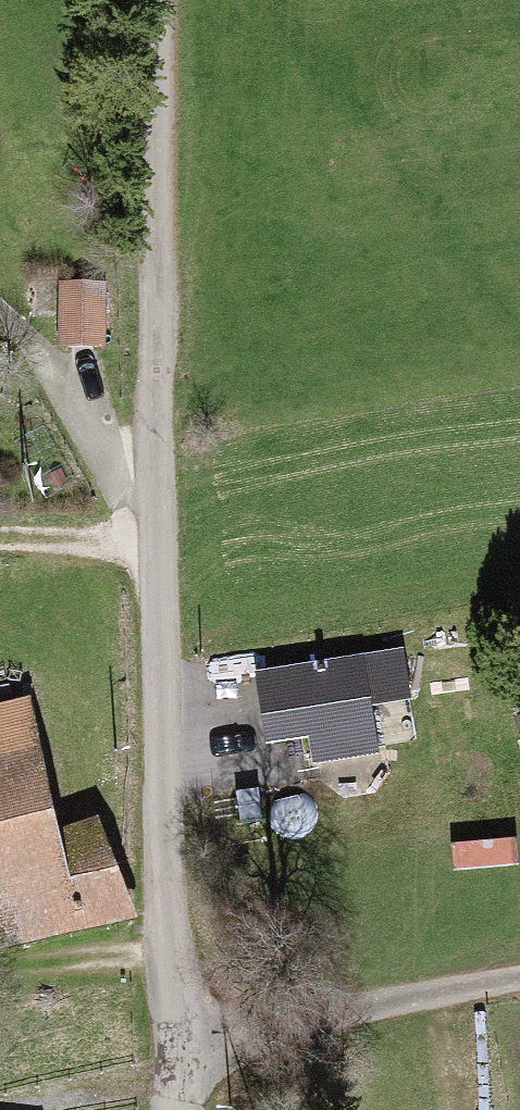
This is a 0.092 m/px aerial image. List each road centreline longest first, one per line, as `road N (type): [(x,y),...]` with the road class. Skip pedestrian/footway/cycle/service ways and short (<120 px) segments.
road 1 (unclassified): [(161,0),(157,543),(171,1109)]
road 2 (track): [(175,1044),(519,984)]
road 3 (track): [(0,536),(157,543)]

